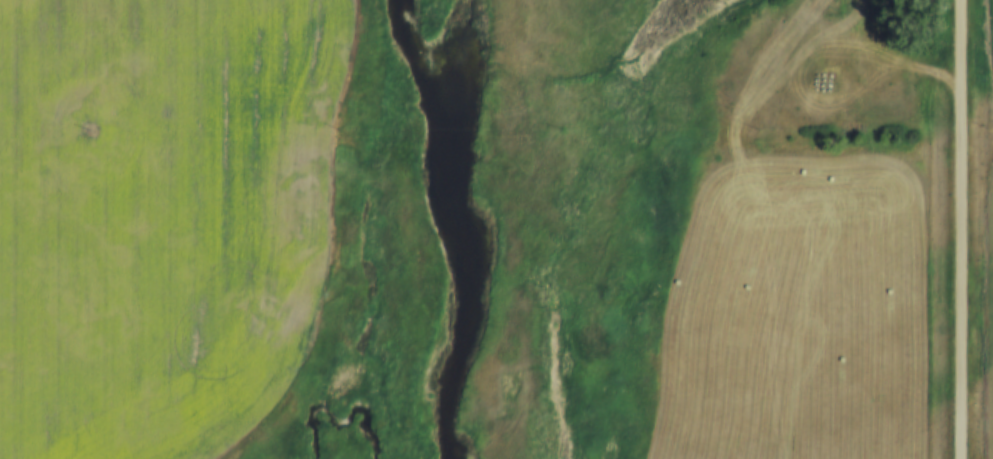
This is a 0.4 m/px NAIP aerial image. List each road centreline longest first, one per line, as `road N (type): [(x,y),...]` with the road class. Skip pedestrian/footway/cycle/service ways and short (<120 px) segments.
road 1 (track): [(859,0),(849,52),(959,80)]

